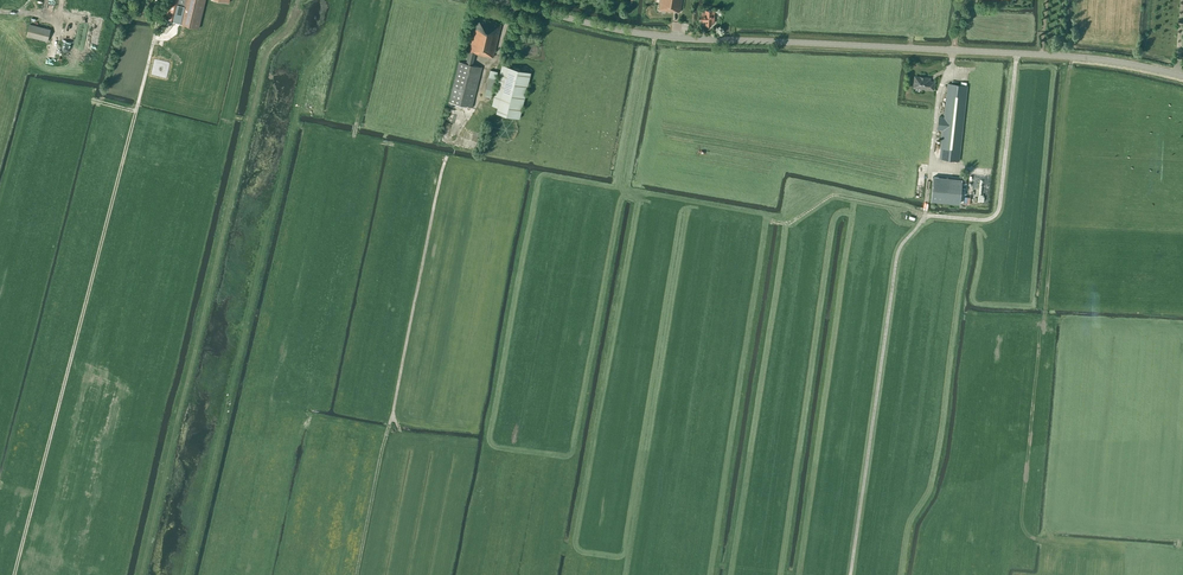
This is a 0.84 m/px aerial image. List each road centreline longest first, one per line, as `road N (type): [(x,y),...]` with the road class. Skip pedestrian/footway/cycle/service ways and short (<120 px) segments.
road 1 (tertiary): [(497,0),(676,38),(1061,54),(1182,75)]

